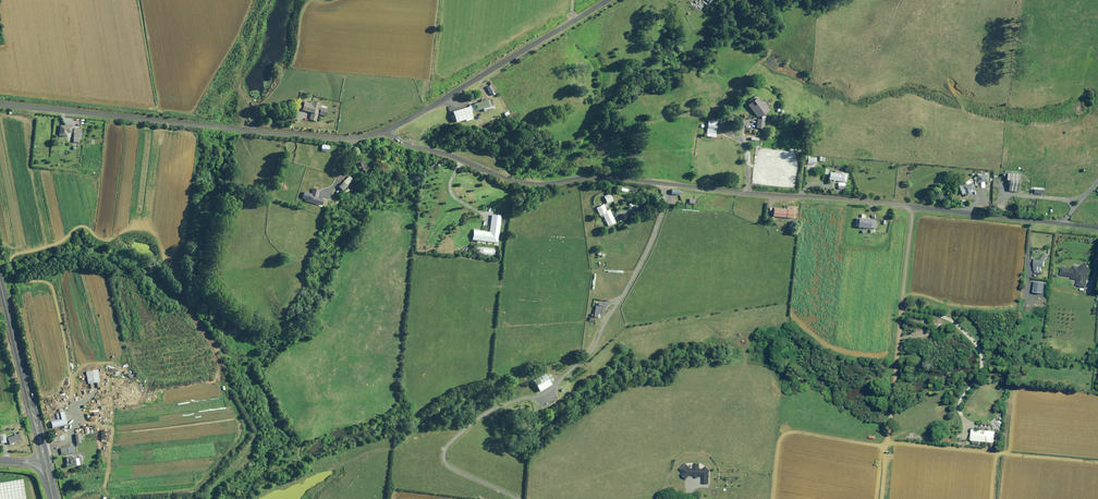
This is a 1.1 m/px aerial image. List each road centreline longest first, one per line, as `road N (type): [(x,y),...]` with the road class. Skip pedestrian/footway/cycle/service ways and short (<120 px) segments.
road 1 (unclassified): [(385,131),(534,185),(628,179),(1097,228)]
road 2 (unclassified): [(385,131),(332,138),(0,104)]
road 3 (unclassified): [(609,0),(385,131)]
road 4 (tertiary): [(44,461),(0,281)]

